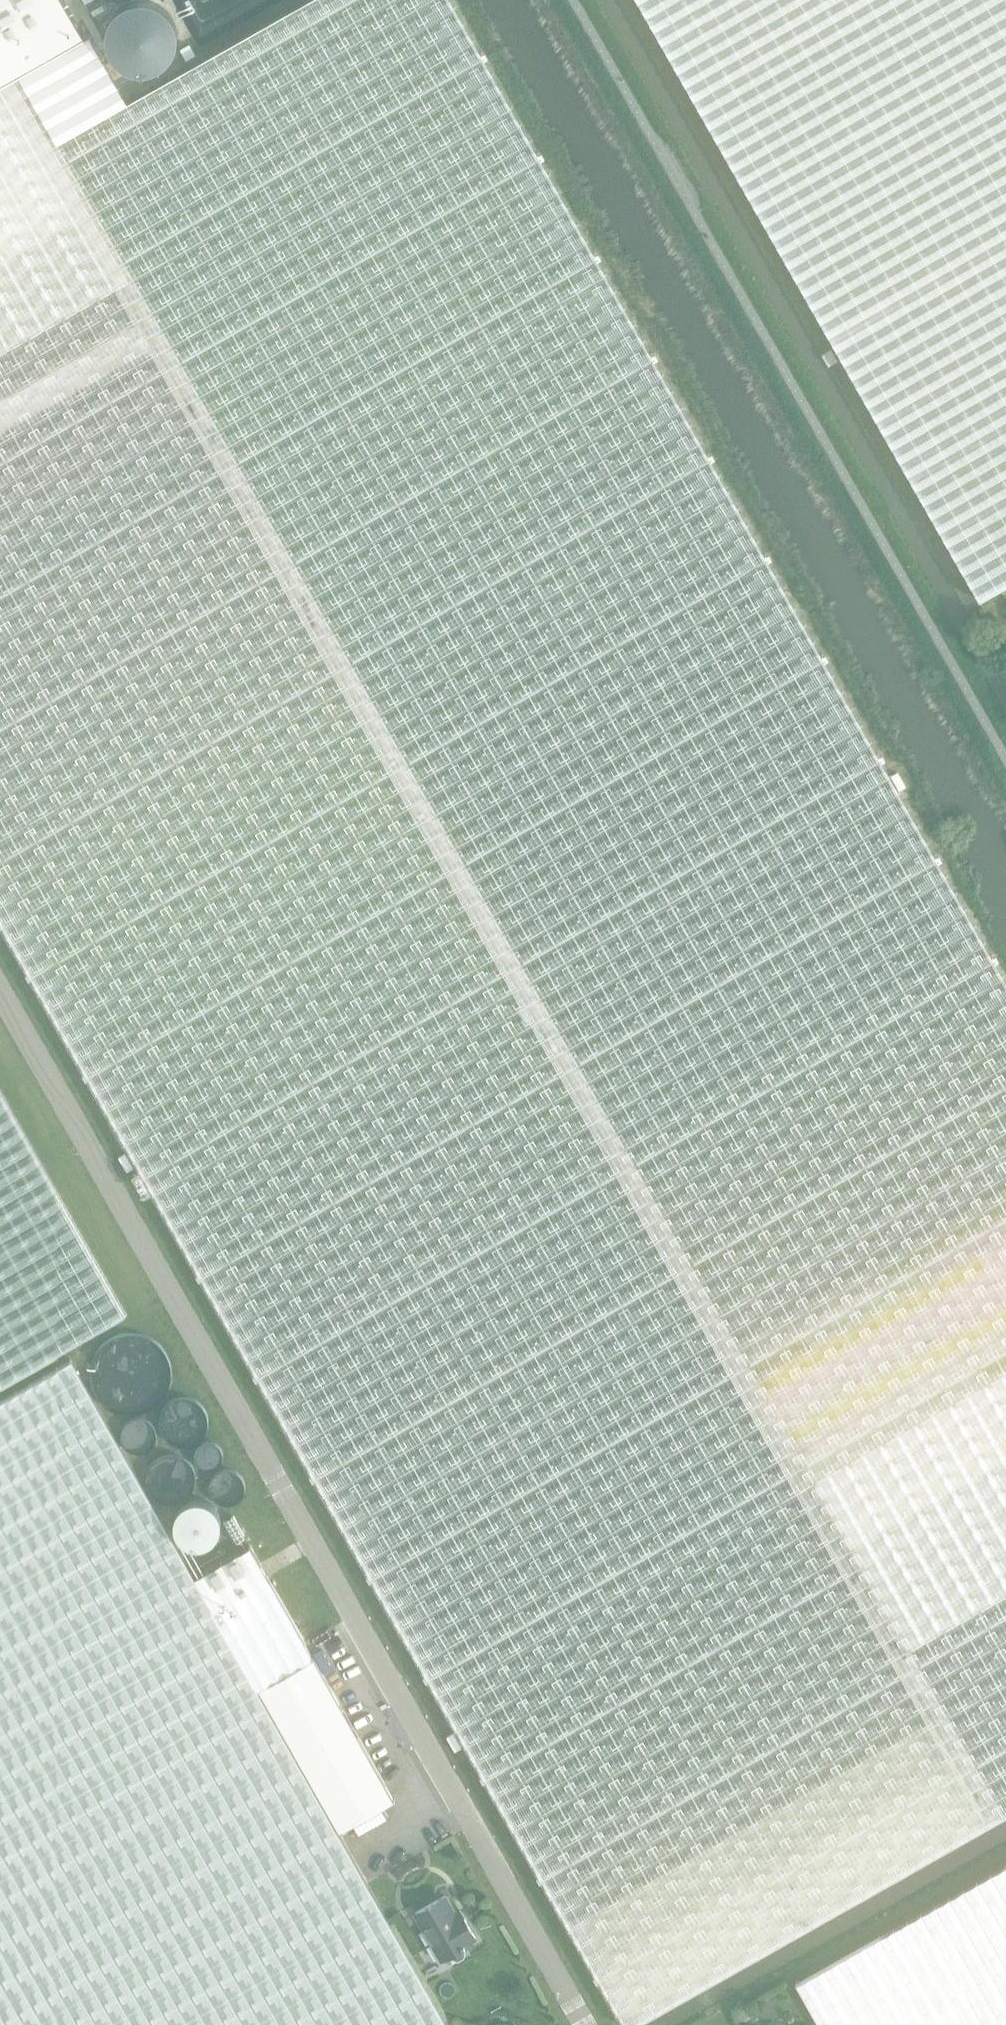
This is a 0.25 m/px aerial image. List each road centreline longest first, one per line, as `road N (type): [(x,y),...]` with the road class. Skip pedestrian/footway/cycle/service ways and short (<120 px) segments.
road 1 (unclassified): [(0,985),(587,2024)]

